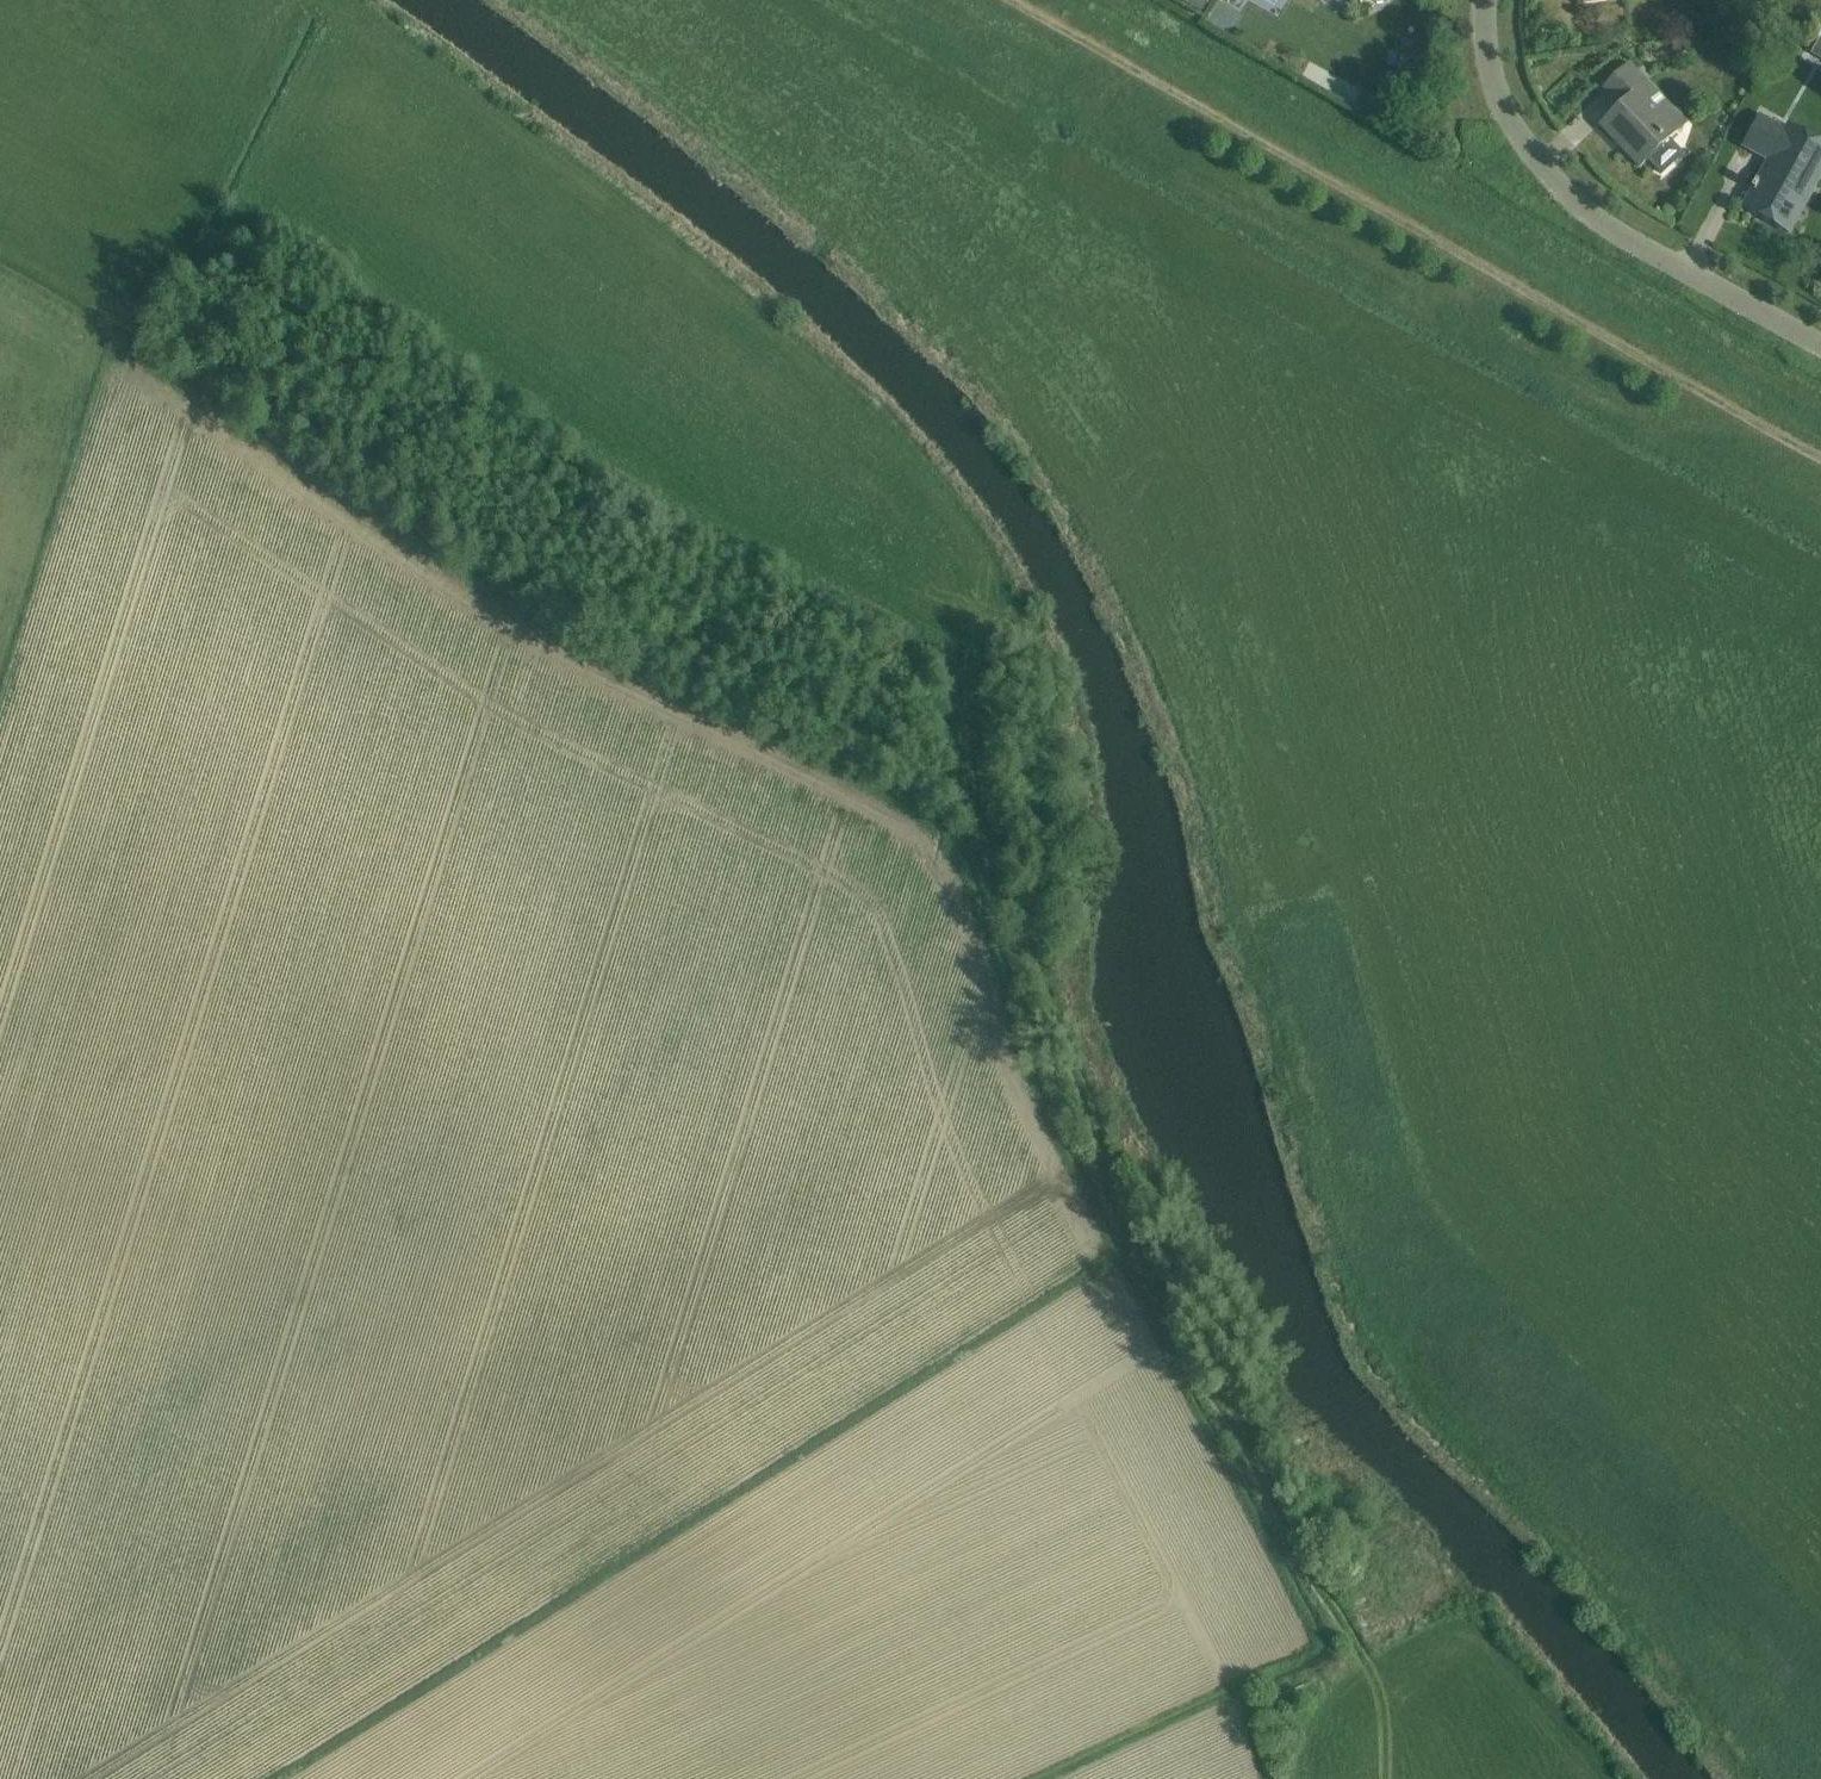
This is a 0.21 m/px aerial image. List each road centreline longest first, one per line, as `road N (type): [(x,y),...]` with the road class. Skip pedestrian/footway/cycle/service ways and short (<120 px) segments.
road 1 (residential): [(1820,342),(1614,232),(1549,169),(1512,116),(1497,63),(1495,0)]
road 2 (residential): [(1820,455),(1715,398)]

